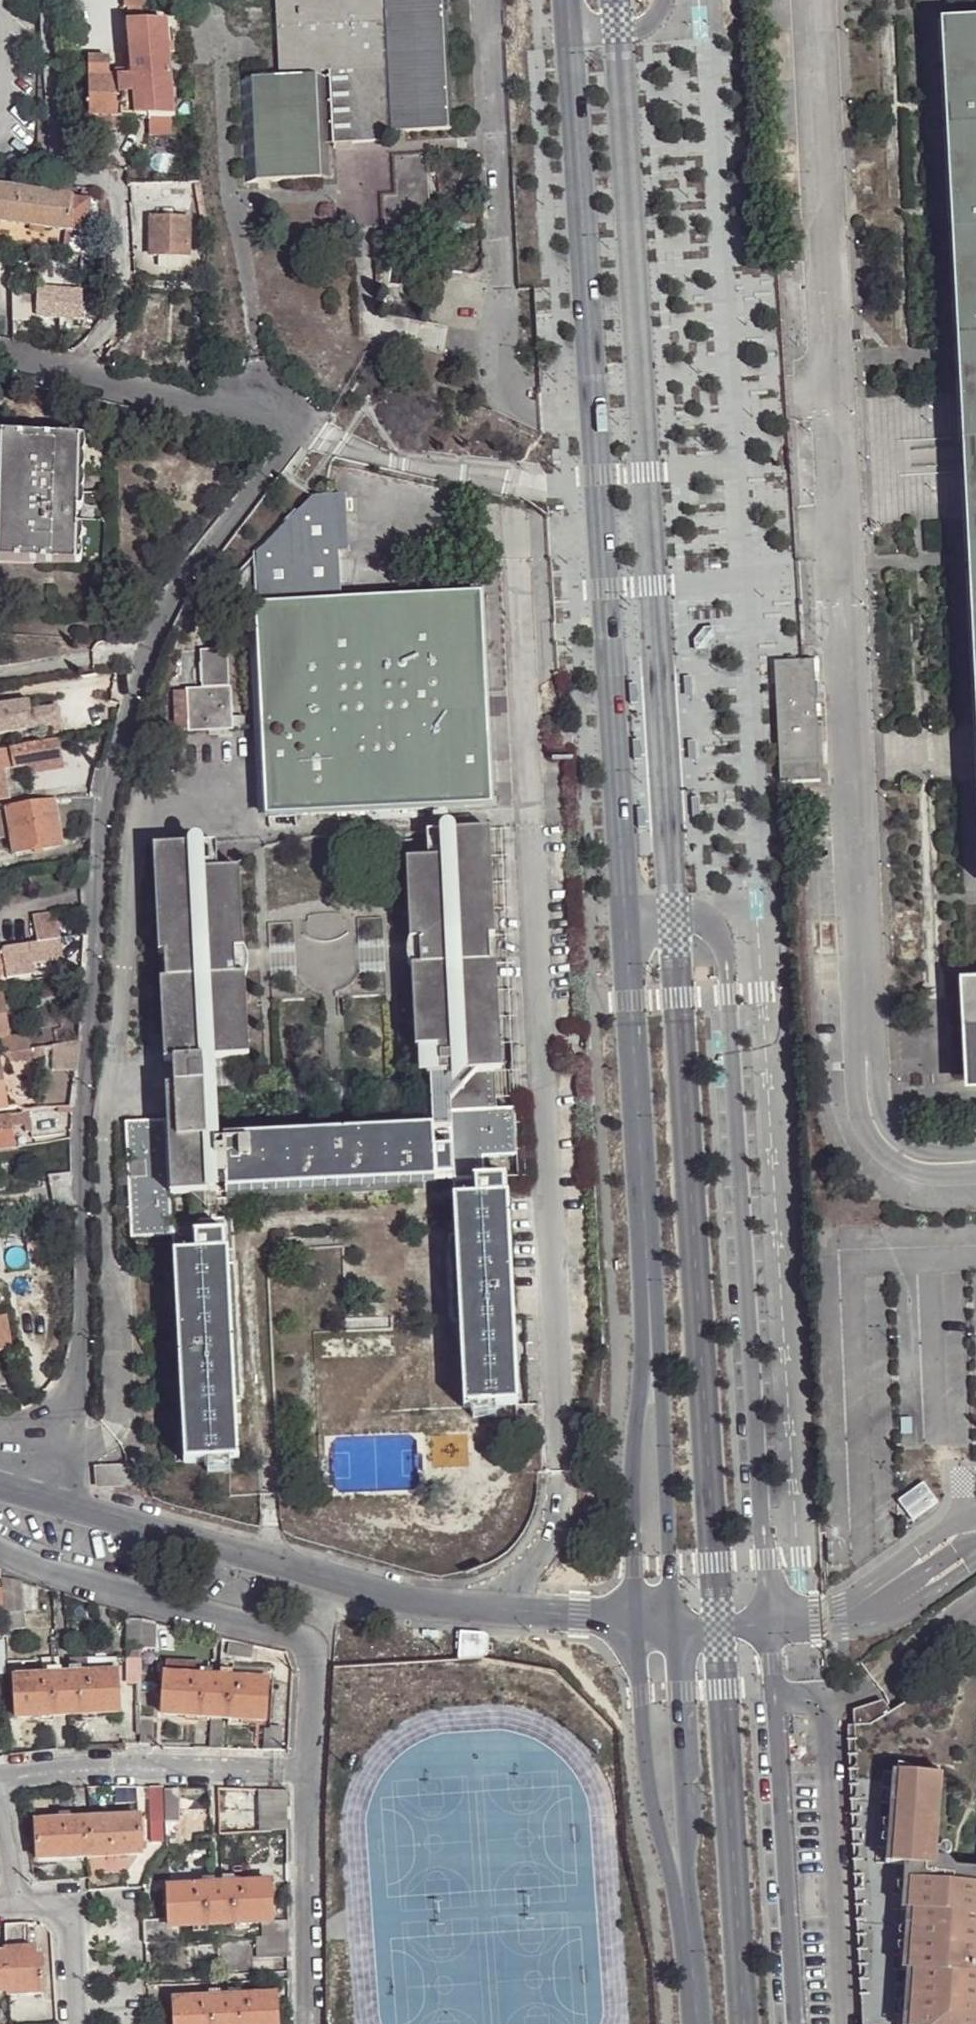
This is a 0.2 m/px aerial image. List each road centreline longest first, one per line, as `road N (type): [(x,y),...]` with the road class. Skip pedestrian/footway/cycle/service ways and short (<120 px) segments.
road 1 (tertiary): [(570,0),(647,1252)]
road 2 (residential): [(268,417),(283,430),(285,456),(186,576),(154,632),(110,783),(77,1137),(81,1342),(73,1417),(46,1497)]
road 3 (residential): [(754,893),(703,43)]
road 4 (residential): [(637,1622),(390,1592),(46,1497)]
road 5 (residential): [(0,1551),(301,1640),(313,1648),(306,1770)]
road 6 (tertiary): [(637,1622),(648,1798),(699,2012)]
road 7 (tertiary): [(699,2012),(676,1626)]
road 8 (tertiary): [(676,1626),(647,1252)]
road 9 (tertiary): [(647,1252),(629,1480),(637,1622)]
road 10 (residential): [(0,1778),(118,1766),(306,1770)]
road 11 (residential): [(268,417),(0,356)]
road 12 (residential): [(306,1770),(310,2023)]
road 13 (residential): [(15,1899),(73,1909),(79,2023)]
road 14 (residential): [(802,1624),(676,1626)]

